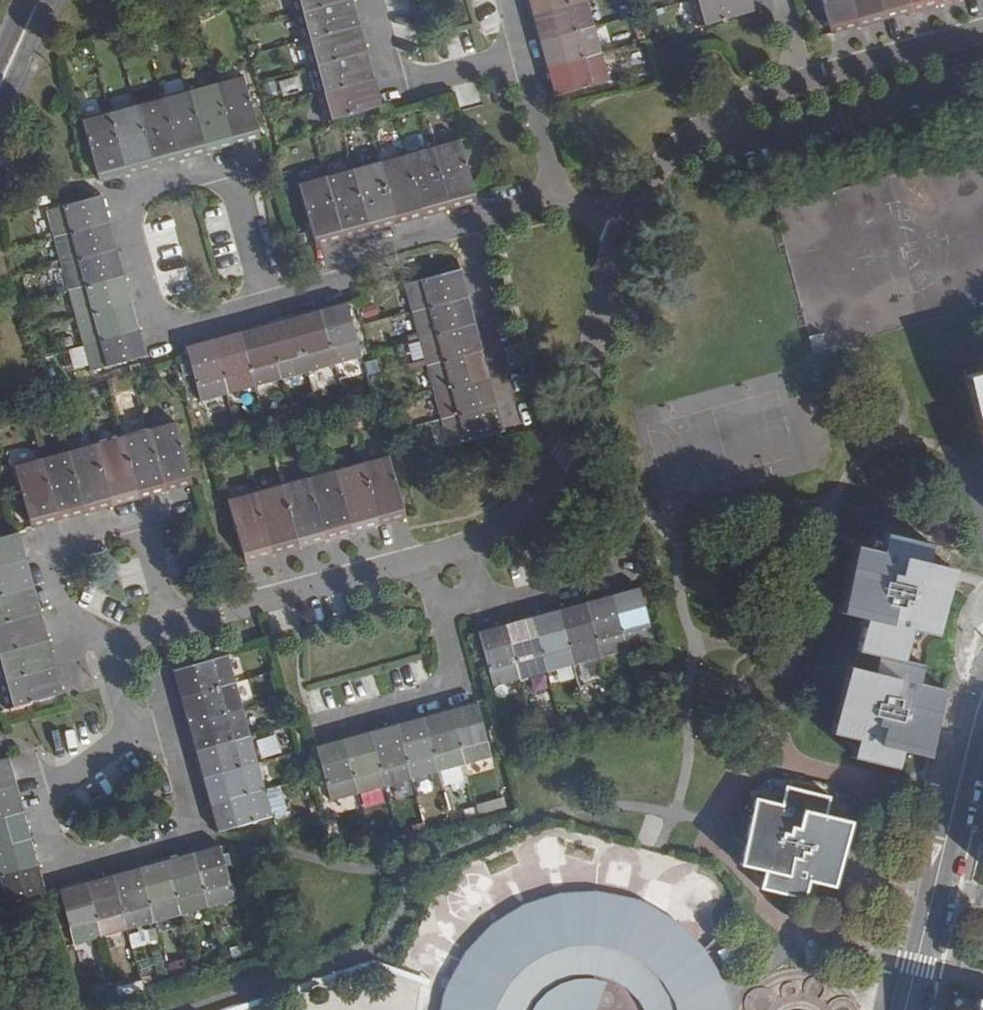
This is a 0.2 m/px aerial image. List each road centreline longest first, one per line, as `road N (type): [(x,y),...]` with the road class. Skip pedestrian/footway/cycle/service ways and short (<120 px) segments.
road 1 (residential): [(624,230),(569,453),(525,503),(462,553)]
road 2 (residential): [(267,299),(182,325),(152,315),(129,205),(140,192),(208,172),(236,186)]
road 3 (residential): [(130,731),(177,749),(192,807),(189,829),(79,861),(51,844),(40,814),(55,790)]
road 4 (residential): [(107,644),(79,631),(59,605),(47,563),(60,533),(115,517),(132,523),(143,532),(174,625)]
road 5 (residential): [(906,1009),(982,694)]
road 6 (residential): [(426,565),(390,567),(174,625)]
road 7 (residential): [(801,83),(753,100),(682,147),(624,230)]
road 8 (residential): [(440,602),(448,667),(440,688),(316,728)]
road 9 (residential): [(267,299),(461,228)]
road 10 (residential): [(526,423),(461,228)]
road 11 (residential): [(522,46),(417,75),(391,64),(374,0)]
road 12 (residential): [(982,35),(801,83)]
road 13 (residential): [(522,46),(552,193)]
road 14 (residential): [(475,591),(497,606),(615,577)]
road 15 (tertiary): [(0,117),(40,0)]

